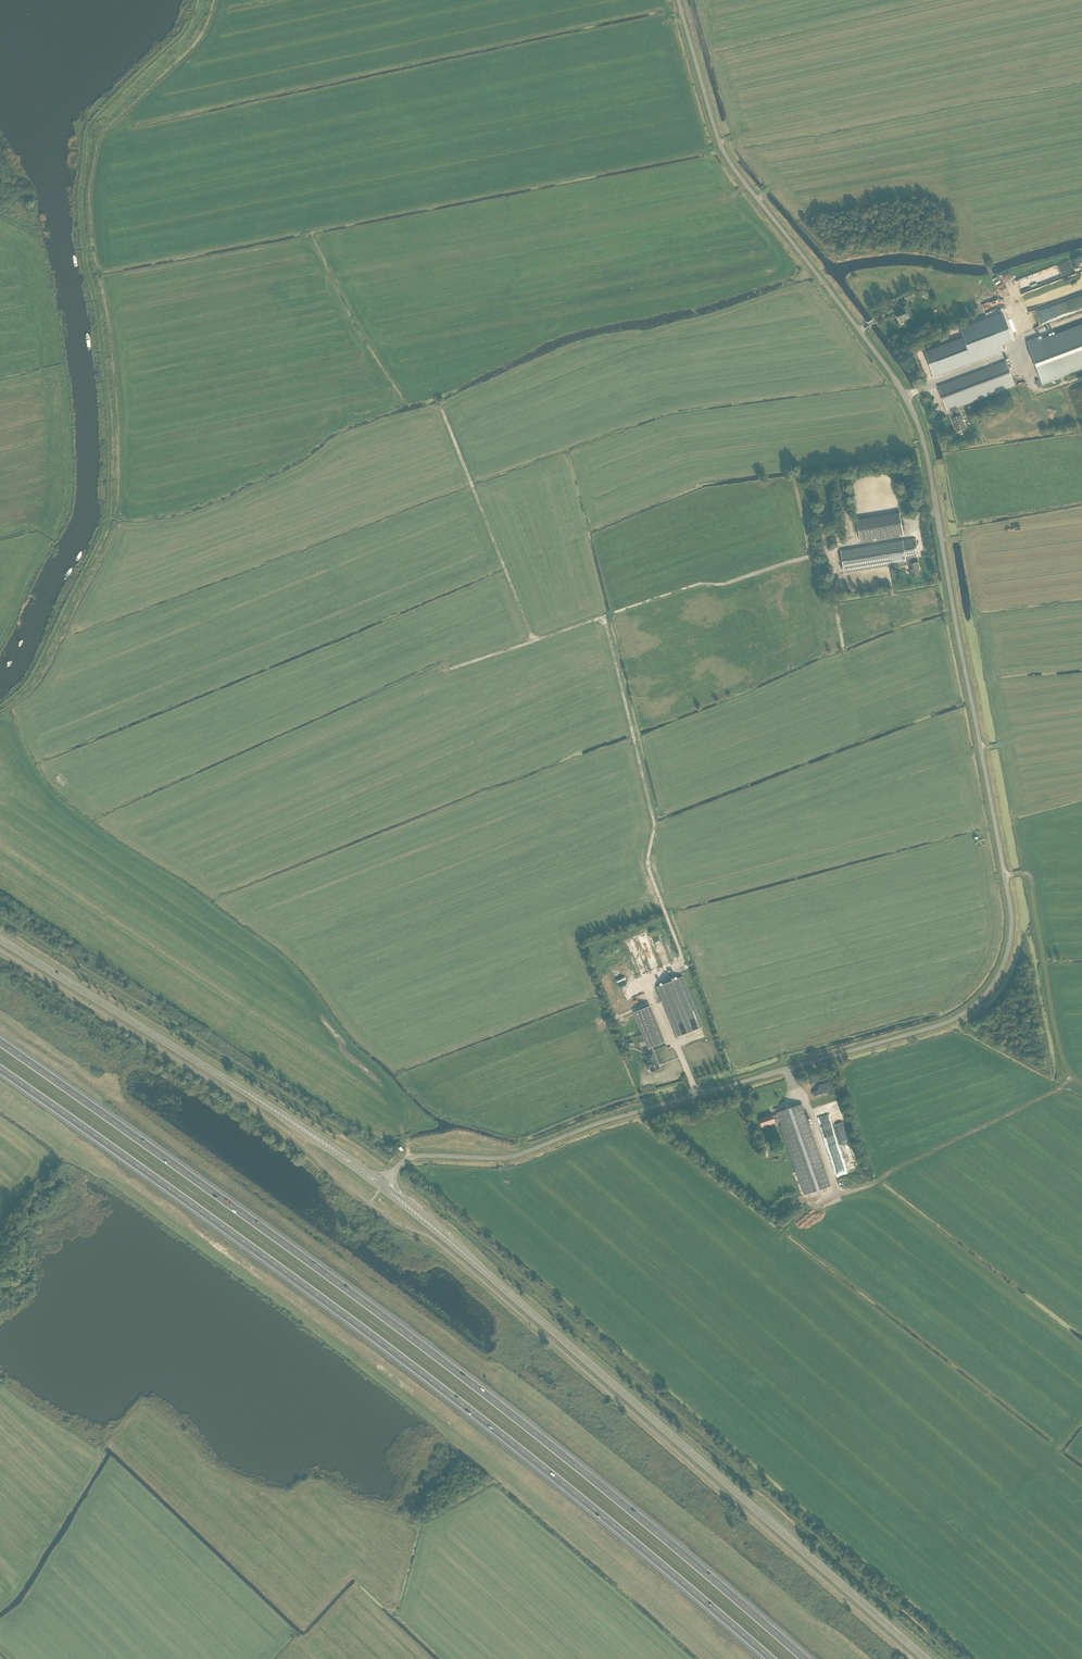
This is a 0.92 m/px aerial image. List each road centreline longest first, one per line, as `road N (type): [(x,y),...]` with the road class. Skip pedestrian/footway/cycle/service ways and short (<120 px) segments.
road 1 (unclassified): [(383,1186),(413,1157),(512,1157),(605,1121),(946,1023),(988,991),(1006,957),(1011,906),(921,432),(896,381),(722,150),(677,0)]
road 2 (motorway): [(804,1658),(481,1391),(0,1042)]
road 3 (motorway): [(0,1071),(415,1368),(770,1658)]
road 4 (tertiary): [(926,1658),(383,1186)]
road 5 (tertiary): [(383,1186),(0,939)]

